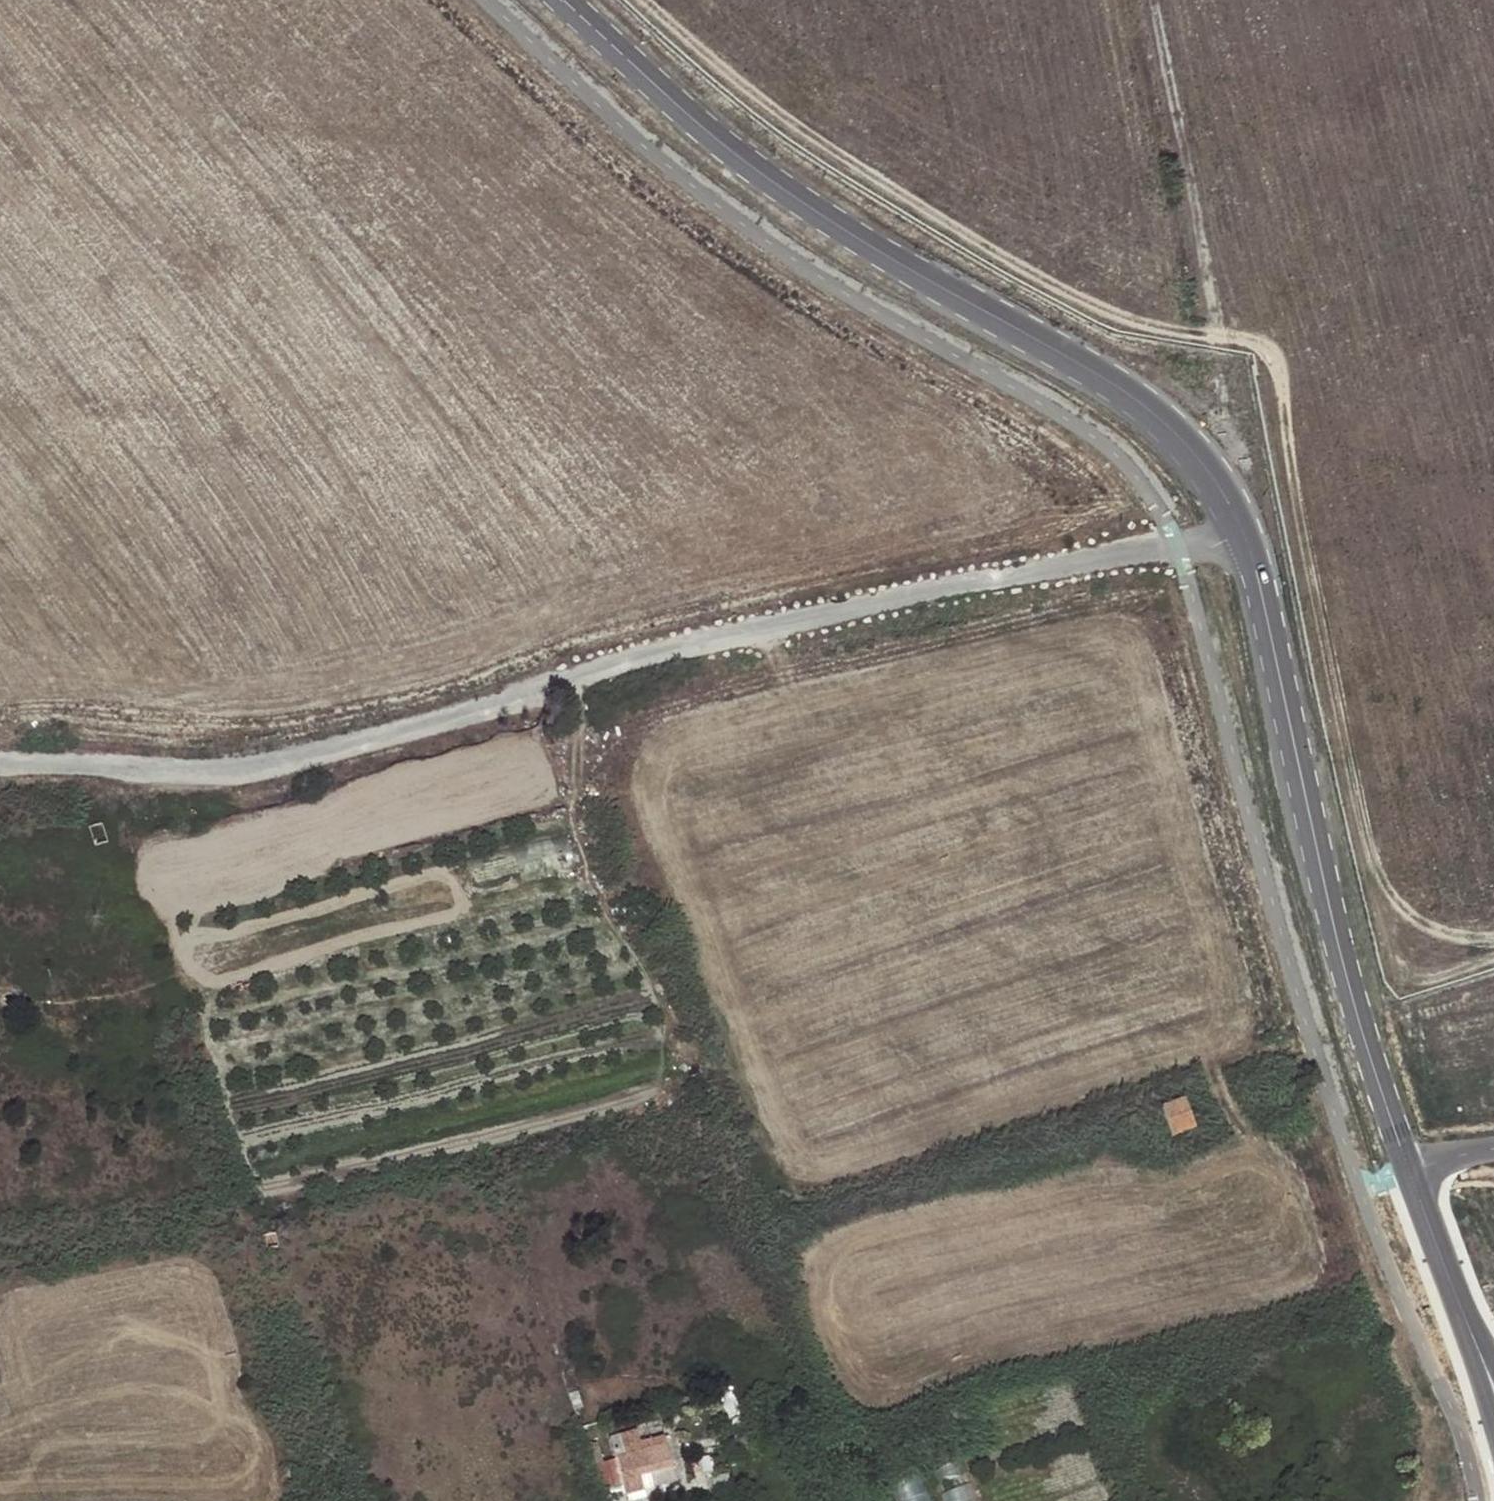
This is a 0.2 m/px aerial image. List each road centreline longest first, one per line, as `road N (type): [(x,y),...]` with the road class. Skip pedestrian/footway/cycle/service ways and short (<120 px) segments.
road 1 (tertiary): [(571,0),(757,165),(908,264),(1137,394),(1224,480),(1266,583),(1330,894),(1410,1168)]
road 2 (tertiary): [(1410,1168),(1480,1339)]

